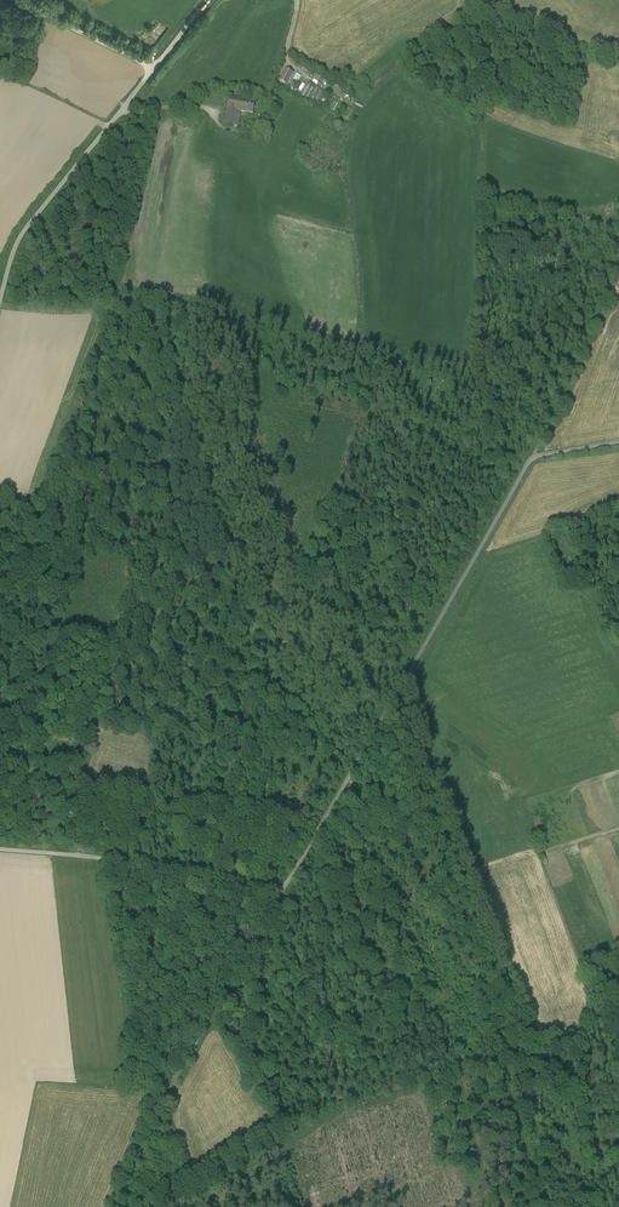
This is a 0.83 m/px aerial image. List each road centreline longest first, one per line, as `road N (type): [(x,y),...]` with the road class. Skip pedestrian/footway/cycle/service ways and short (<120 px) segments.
road 1 (unclassified): [(0,850),(121,861),(264,889),(285,885),(528,463),(618,442)]
road 2 (track): [(279,571),(0,536)]
road 3 (unclassified): [(154,67),(22,239),(0,299)]
road 4 (track): [(532,458),(572,389),(618,243)]
road 5 (unclassified): [(12,0),(154,67)]

